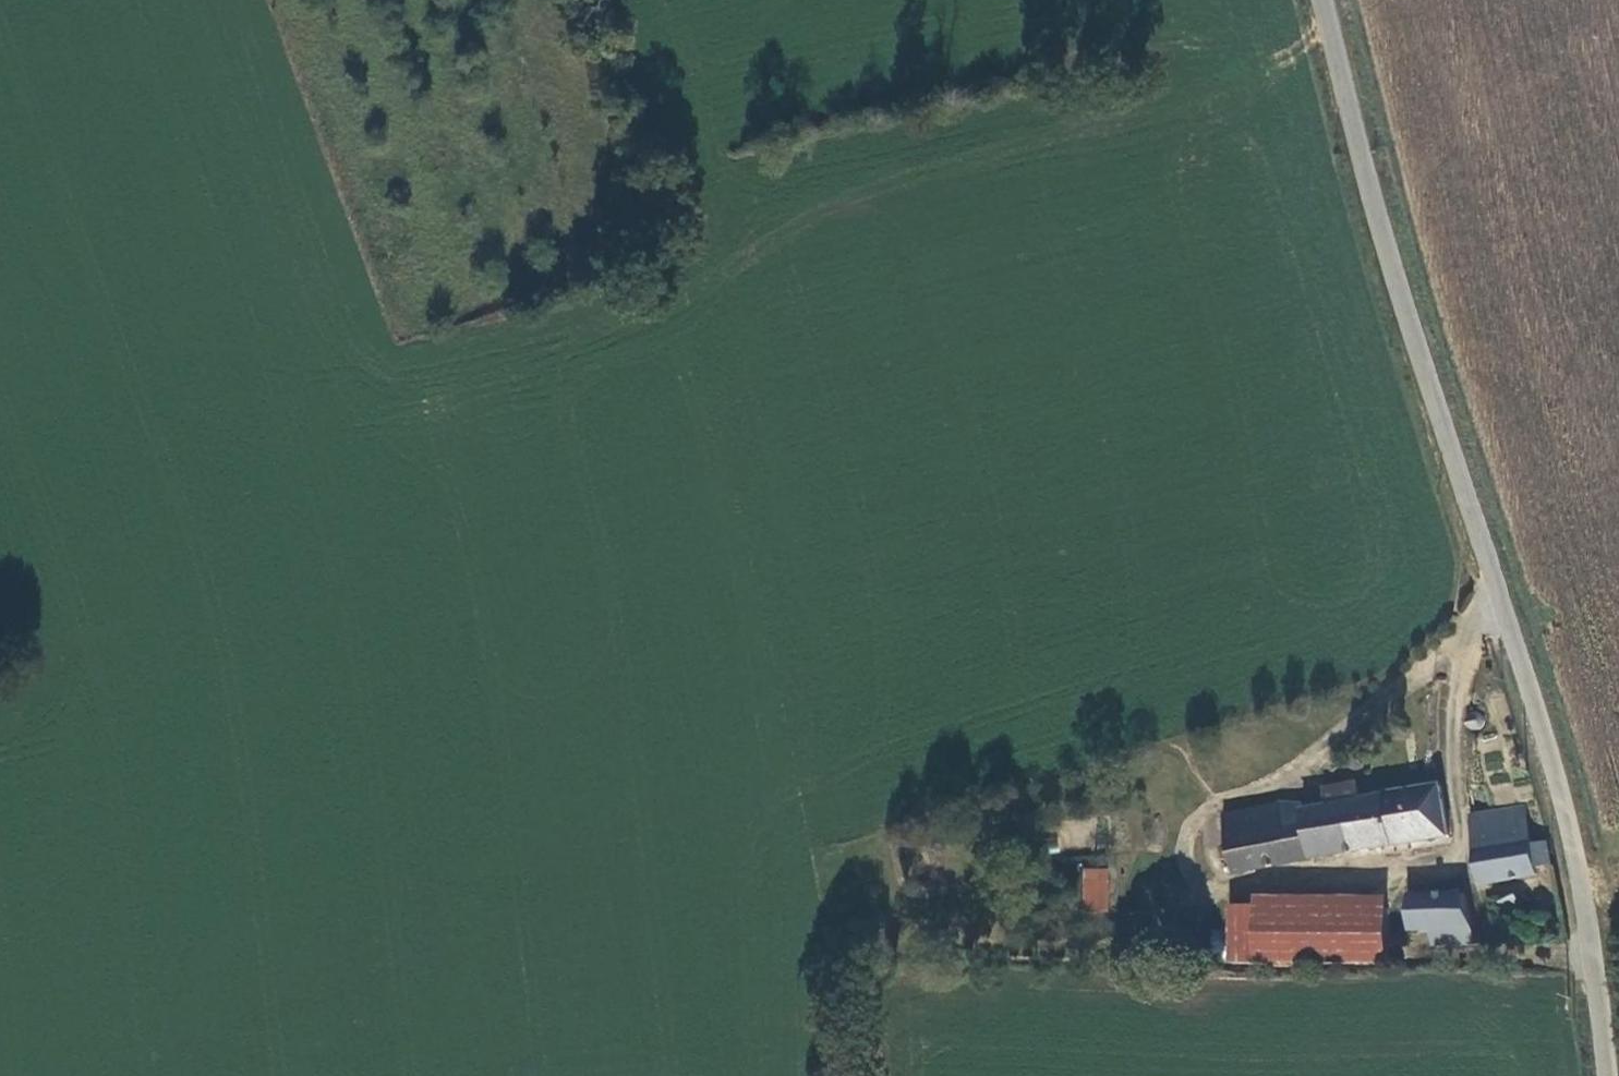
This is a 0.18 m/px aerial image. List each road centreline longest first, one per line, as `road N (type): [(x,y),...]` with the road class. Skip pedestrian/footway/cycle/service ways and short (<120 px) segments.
road 1 (unclassified): [(1609,1075),(1592,936),(1558,777),(1369,191),(1323,0)]

